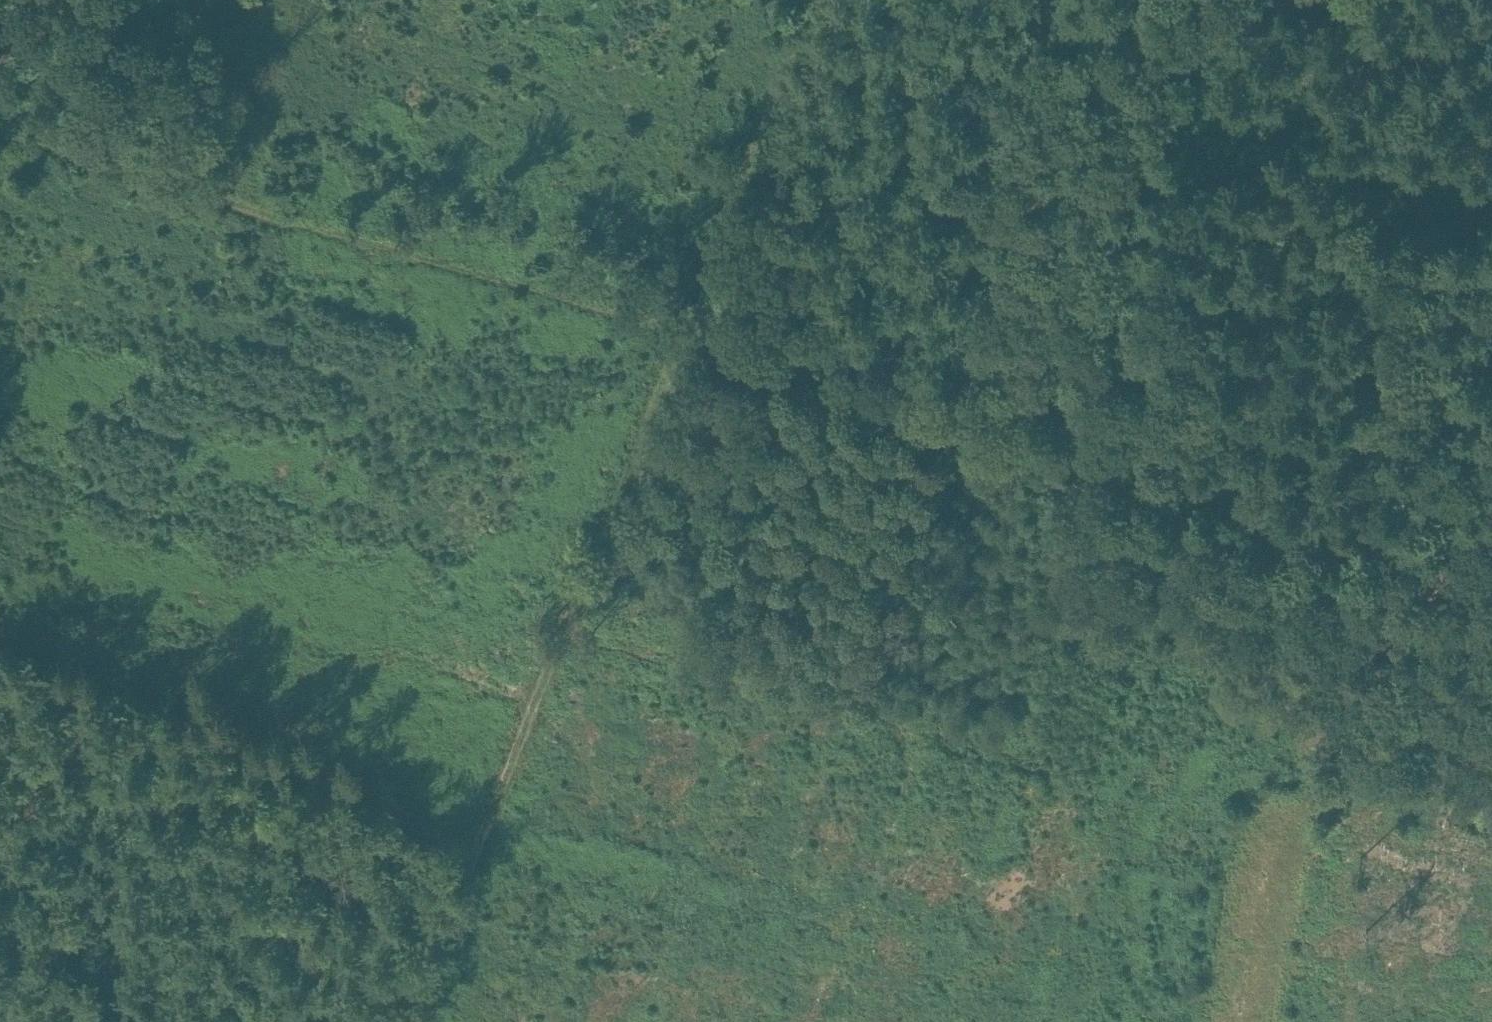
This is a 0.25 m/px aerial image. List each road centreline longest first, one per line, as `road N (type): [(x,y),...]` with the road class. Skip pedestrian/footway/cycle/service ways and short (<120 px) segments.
road 1 (track): [(0,107),(1491,559)]
road 2 (track): [(385,1021),(798,0)]
road 3 (track): [(1364,519),(1268,800)]

